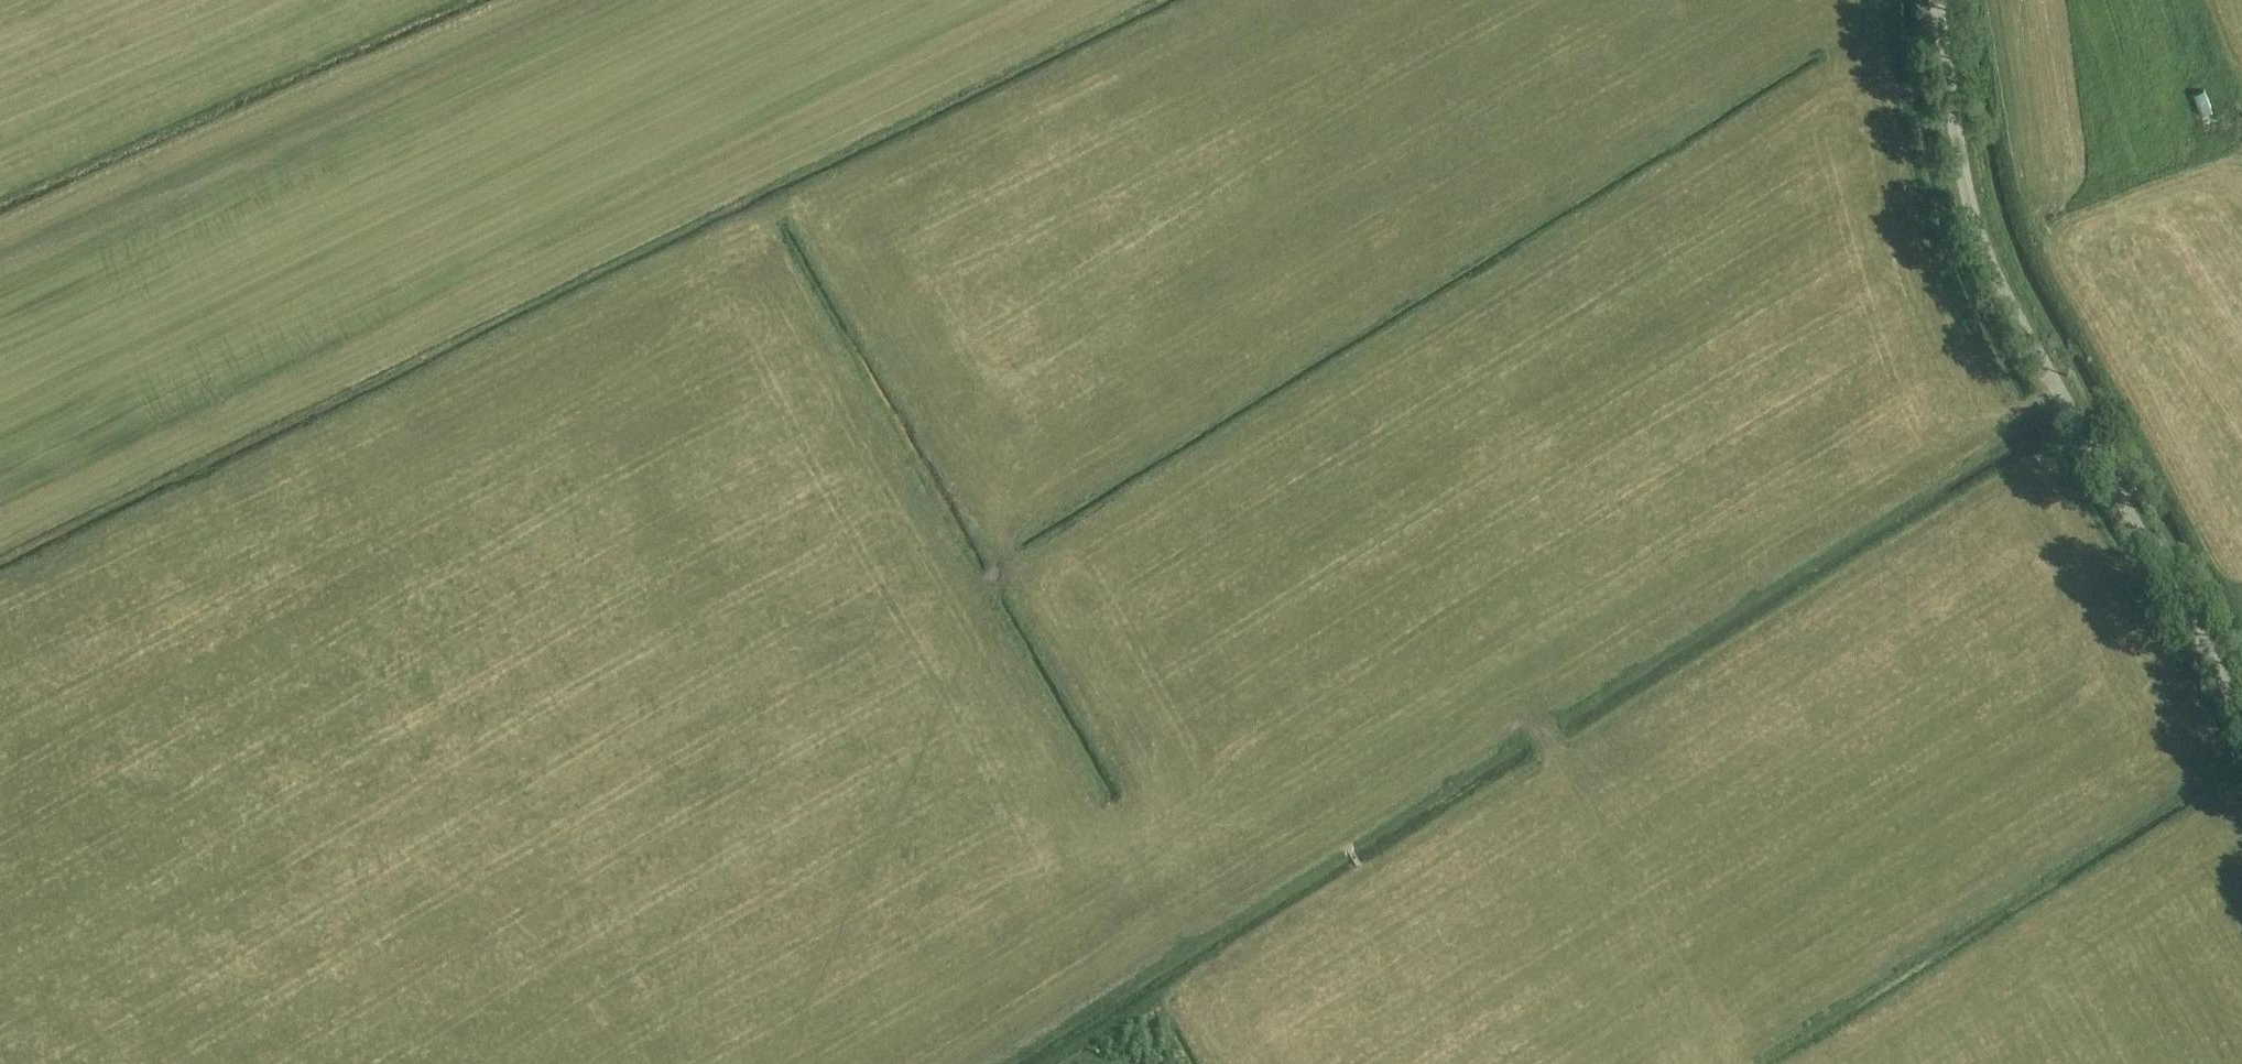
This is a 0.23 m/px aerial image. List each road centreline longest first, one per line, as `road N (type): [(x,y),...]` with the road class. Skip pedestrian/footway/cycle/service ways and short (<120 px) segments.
road 1 (unclassified): [(2241,723),(2004,314),(1961,202),(1917,0)]

